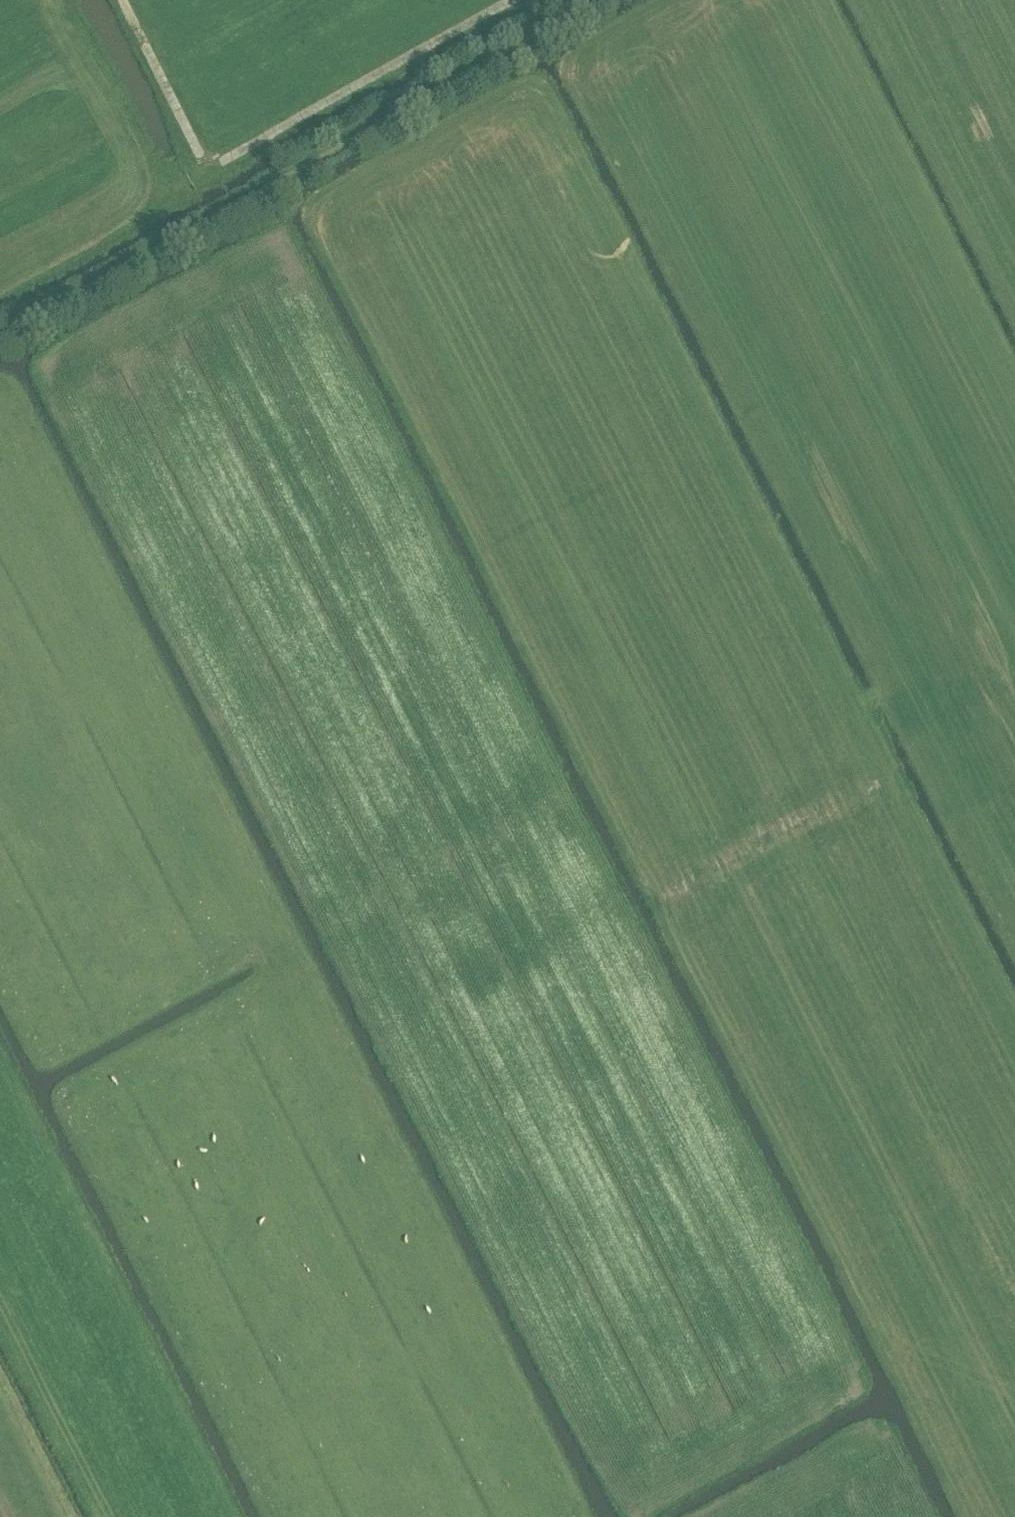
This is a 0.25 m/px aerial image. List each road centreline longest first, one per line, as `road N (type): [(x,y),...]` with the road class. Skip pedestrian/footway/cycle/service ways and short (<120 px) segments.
road 1 (track): [(1014,901),(908,687),(820,729),(793,792),(764,827),(749,869),(767,922),(899,1175)]
road 2 (track): [(513,0),(226,162),(200,158),(121,0)]

